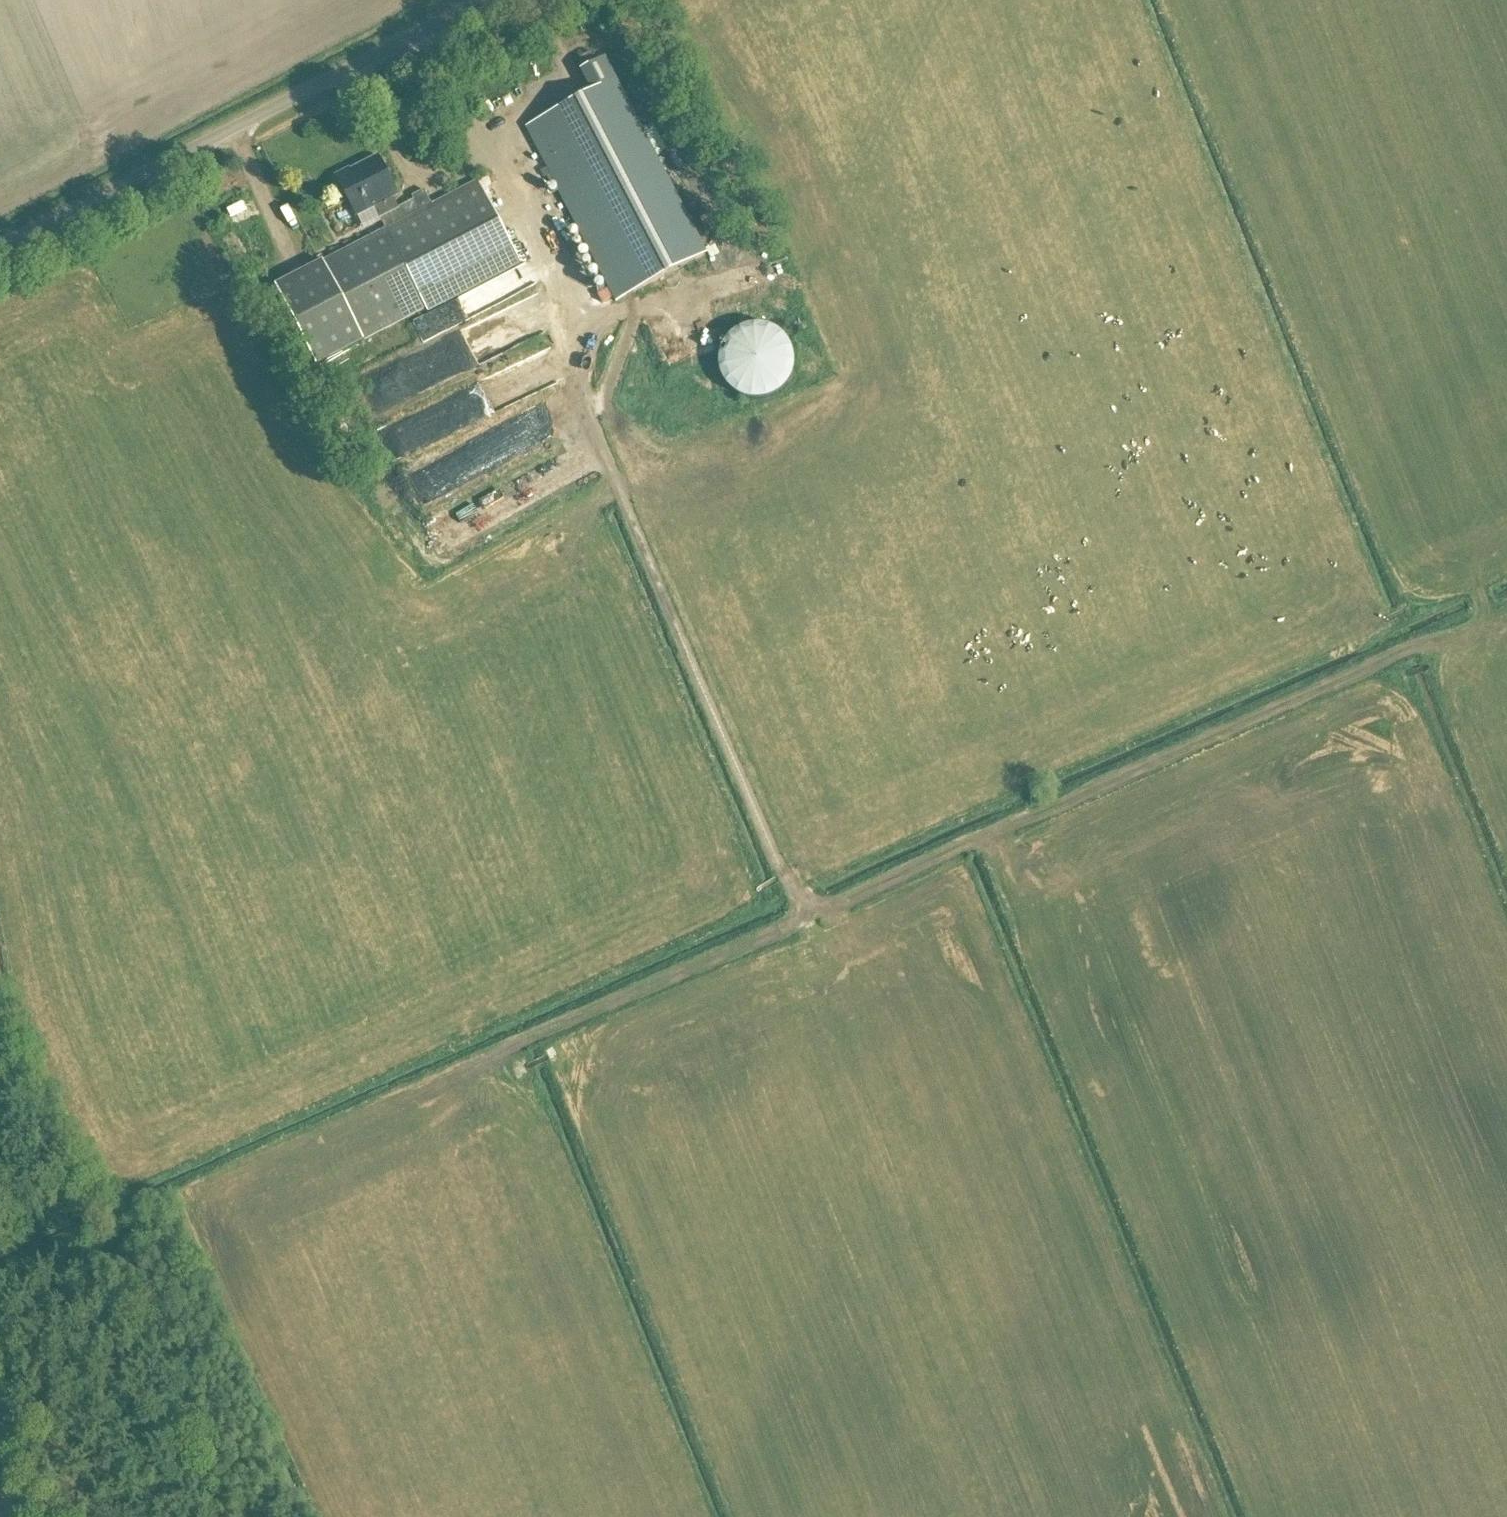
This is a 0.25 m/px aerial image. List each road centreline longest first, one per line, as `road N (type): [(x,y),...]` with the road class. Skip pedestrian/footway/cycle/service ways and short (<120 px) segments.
road 1 (track): [(517,1044),(1407,649)]
road 2 (unclassified): [(0,248),(485,0)]
road 3 (track): [(606,470),(804,915)]

